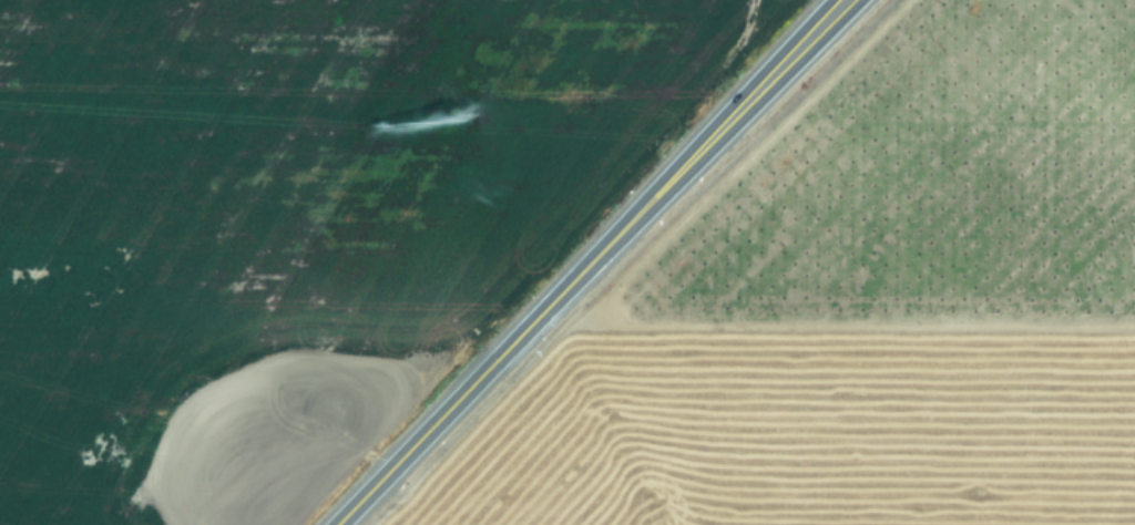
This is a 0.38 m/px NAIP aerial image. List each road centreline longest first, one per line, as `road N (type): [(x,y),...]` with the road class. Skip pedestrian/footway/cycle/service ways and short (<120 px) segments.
road 1 (primary): [(337,524),(847,0)]

